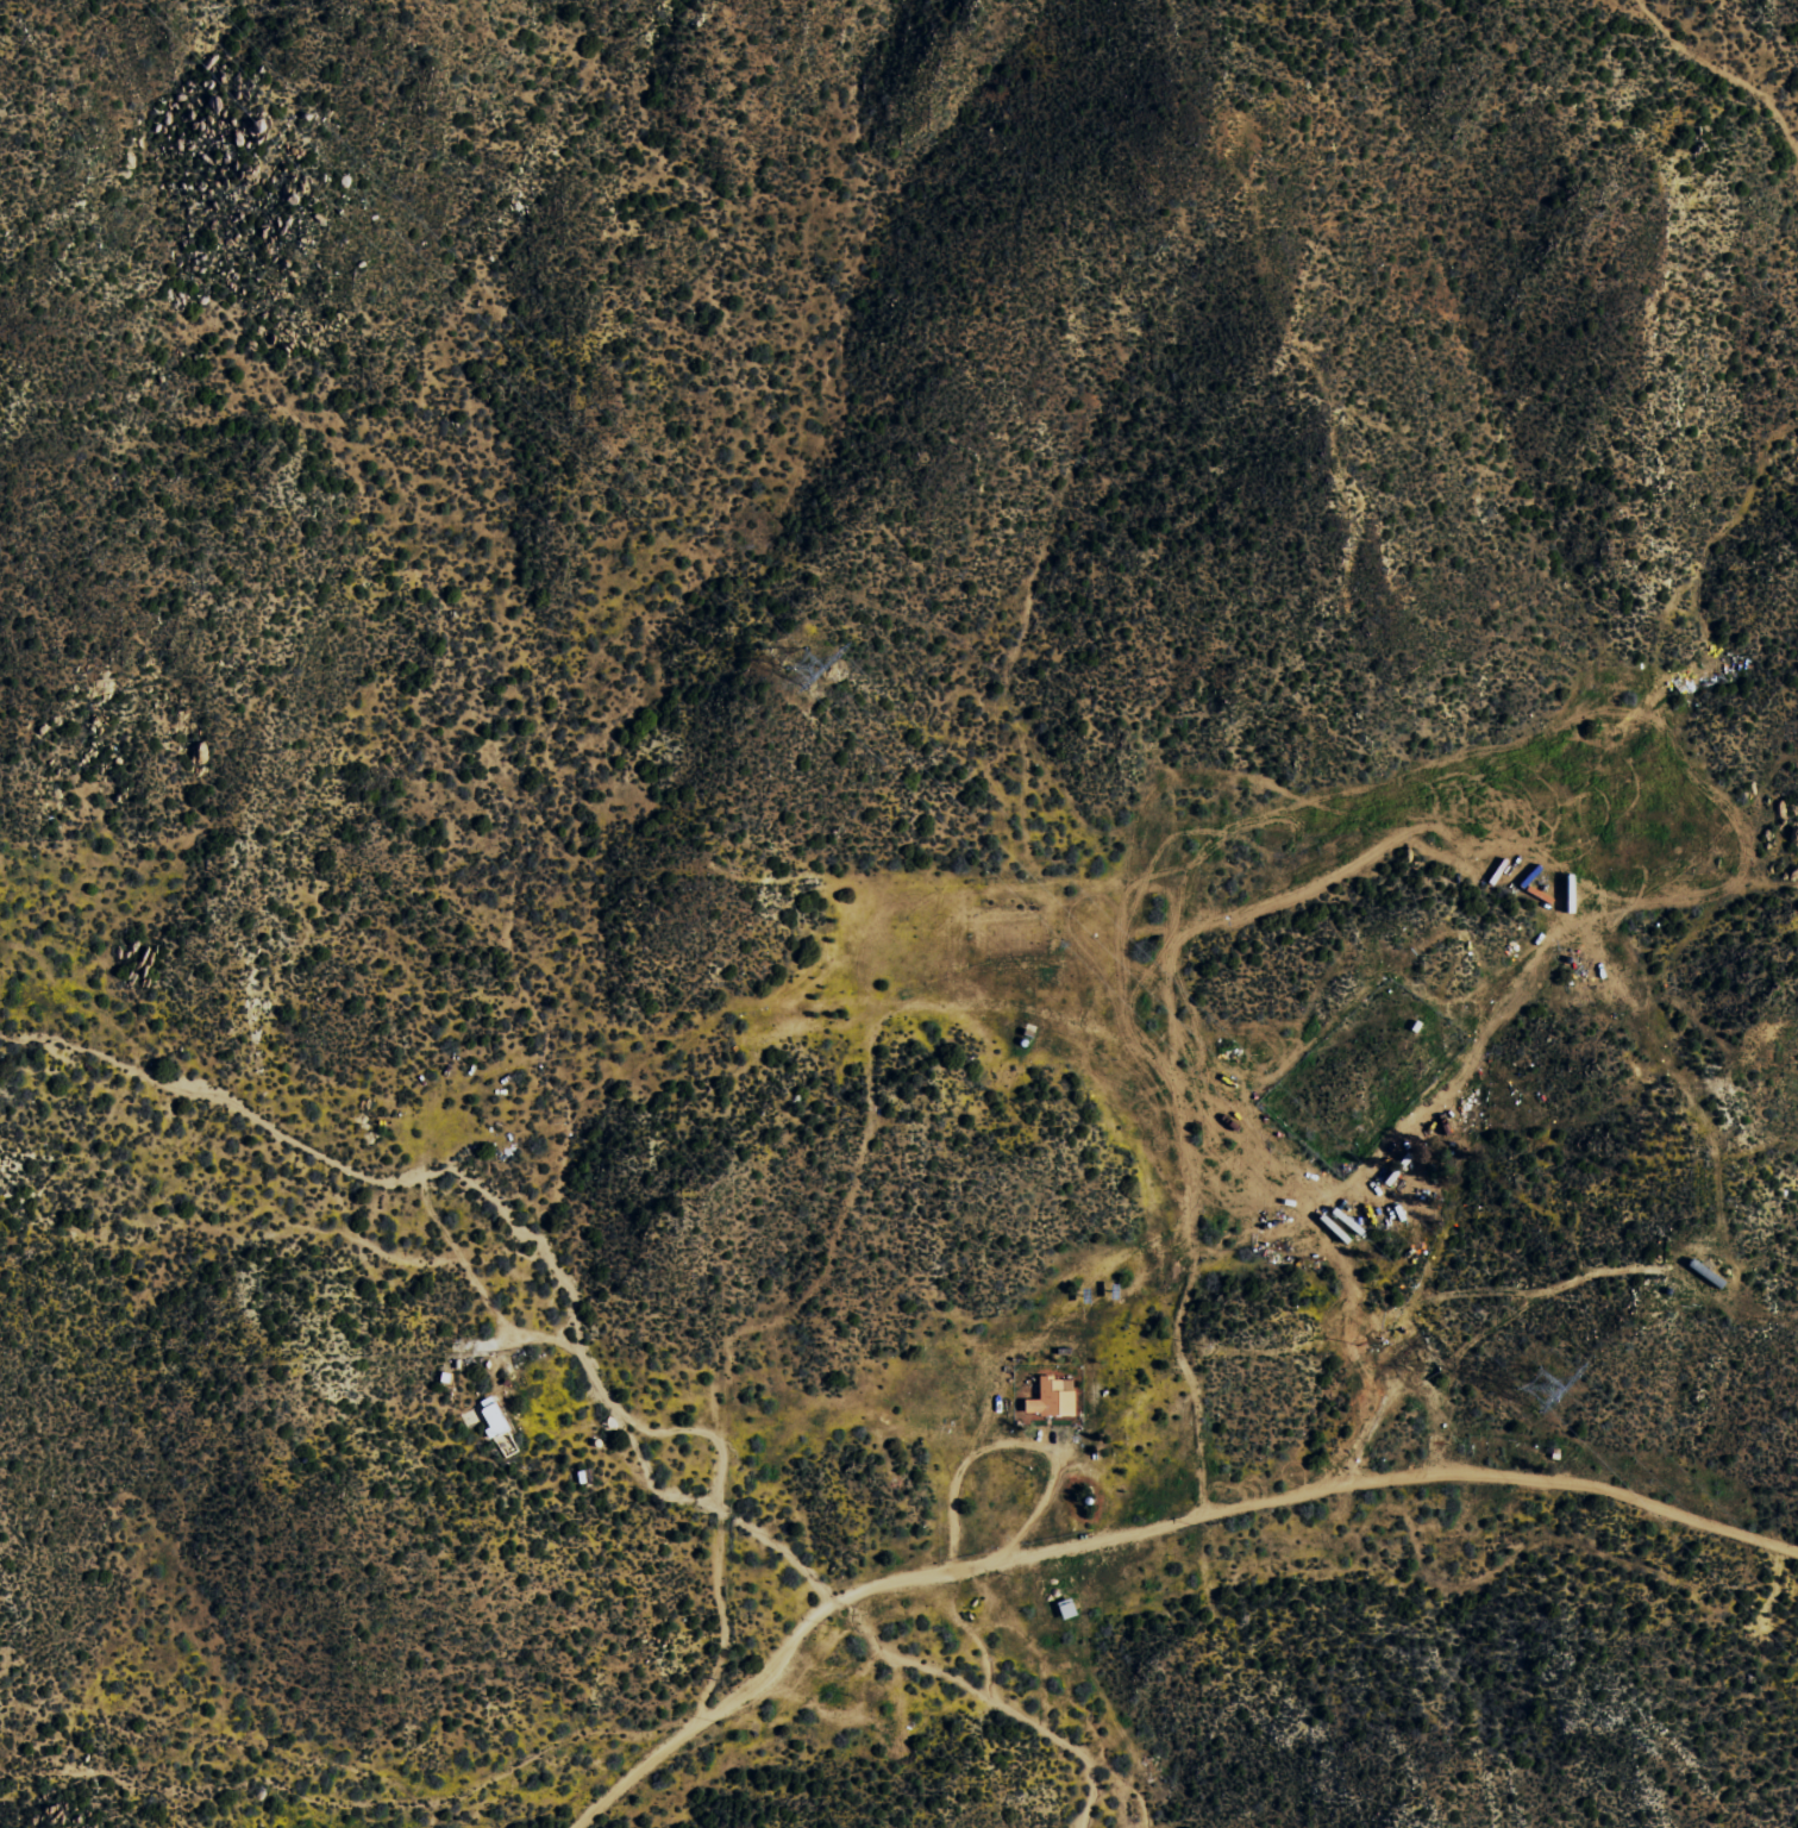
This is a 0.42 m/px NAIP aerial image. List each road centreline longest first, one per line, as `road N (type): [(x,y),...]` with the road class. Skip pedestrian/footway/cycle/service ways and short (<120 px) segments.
road 1 (residential): [(586,1827),(842,1600),(1352,1483),(1416,1473),(1528,1479),(1797,1553)]

